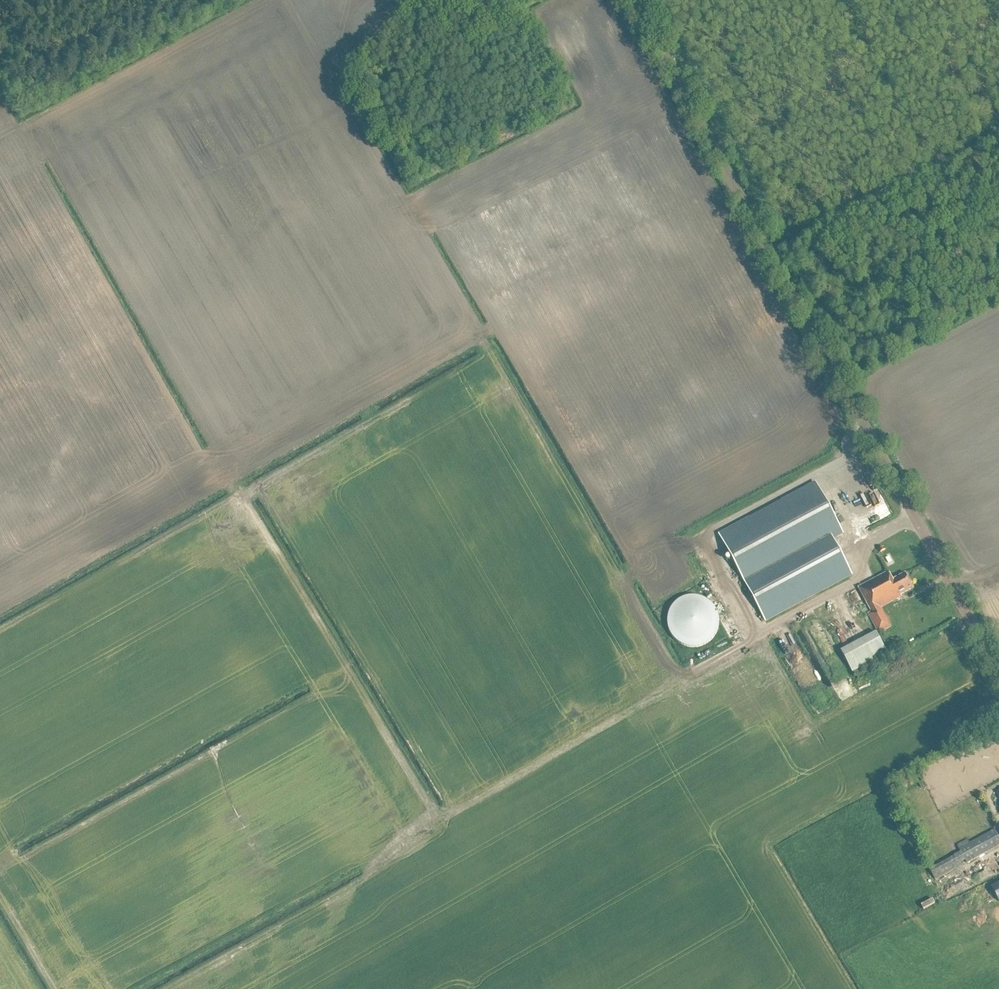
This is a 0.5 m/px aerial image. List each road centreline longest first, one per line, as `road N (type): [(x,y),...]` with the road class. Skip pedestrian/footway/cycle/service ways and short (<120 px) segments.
road 1 (tertiary): [(998,680),(627,0)]

